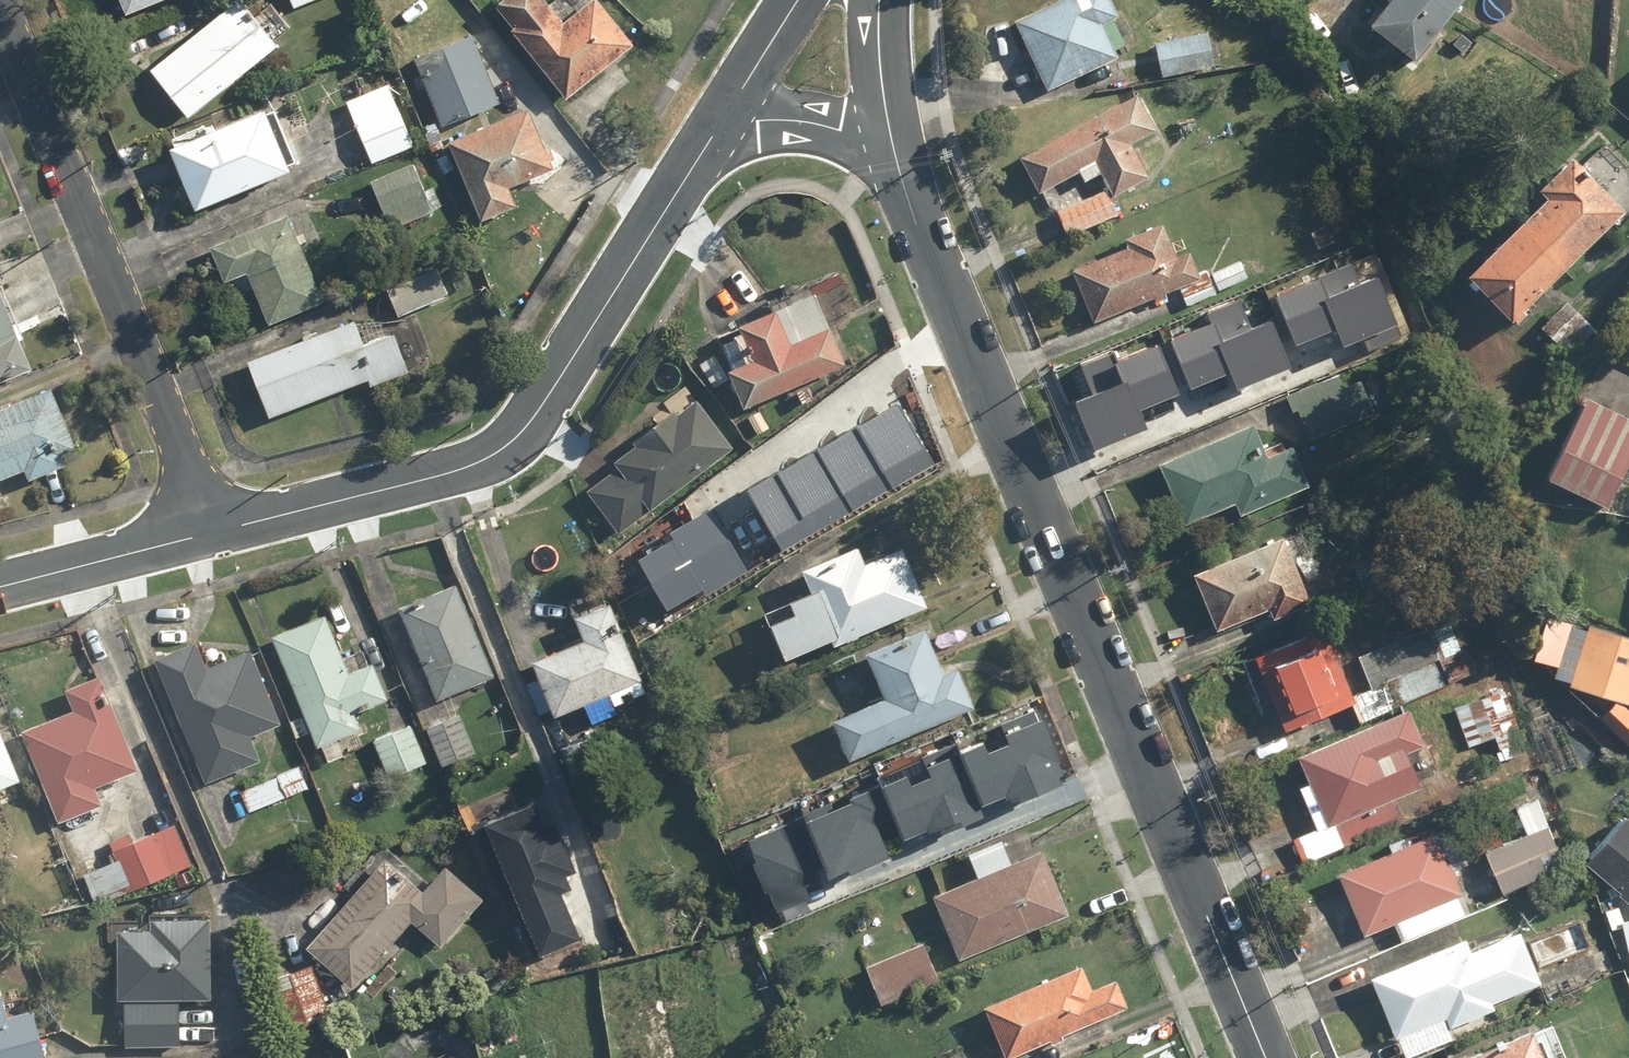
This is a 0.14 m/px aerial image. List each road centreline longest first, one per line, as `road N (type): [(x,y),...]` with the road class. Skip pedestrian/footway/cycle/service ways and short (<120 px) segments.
road 1 (residential): [(1275,1057),(915,184)]
road 2 (residential): [(712,152),(543,423),(504,452),(216,530)]
road 3 (residential): [(216,530),(0,5)]
road 4 (residential): [(712,152),(755,119),(781,112),(823,118),(850,127),(915,184)]
road 5 (residential): [(216,530),(0,586)]
road 6 (residential): [(915,184),(895,104),(886,0)]
road 7 (residential): [(807,0),(712,152)]

